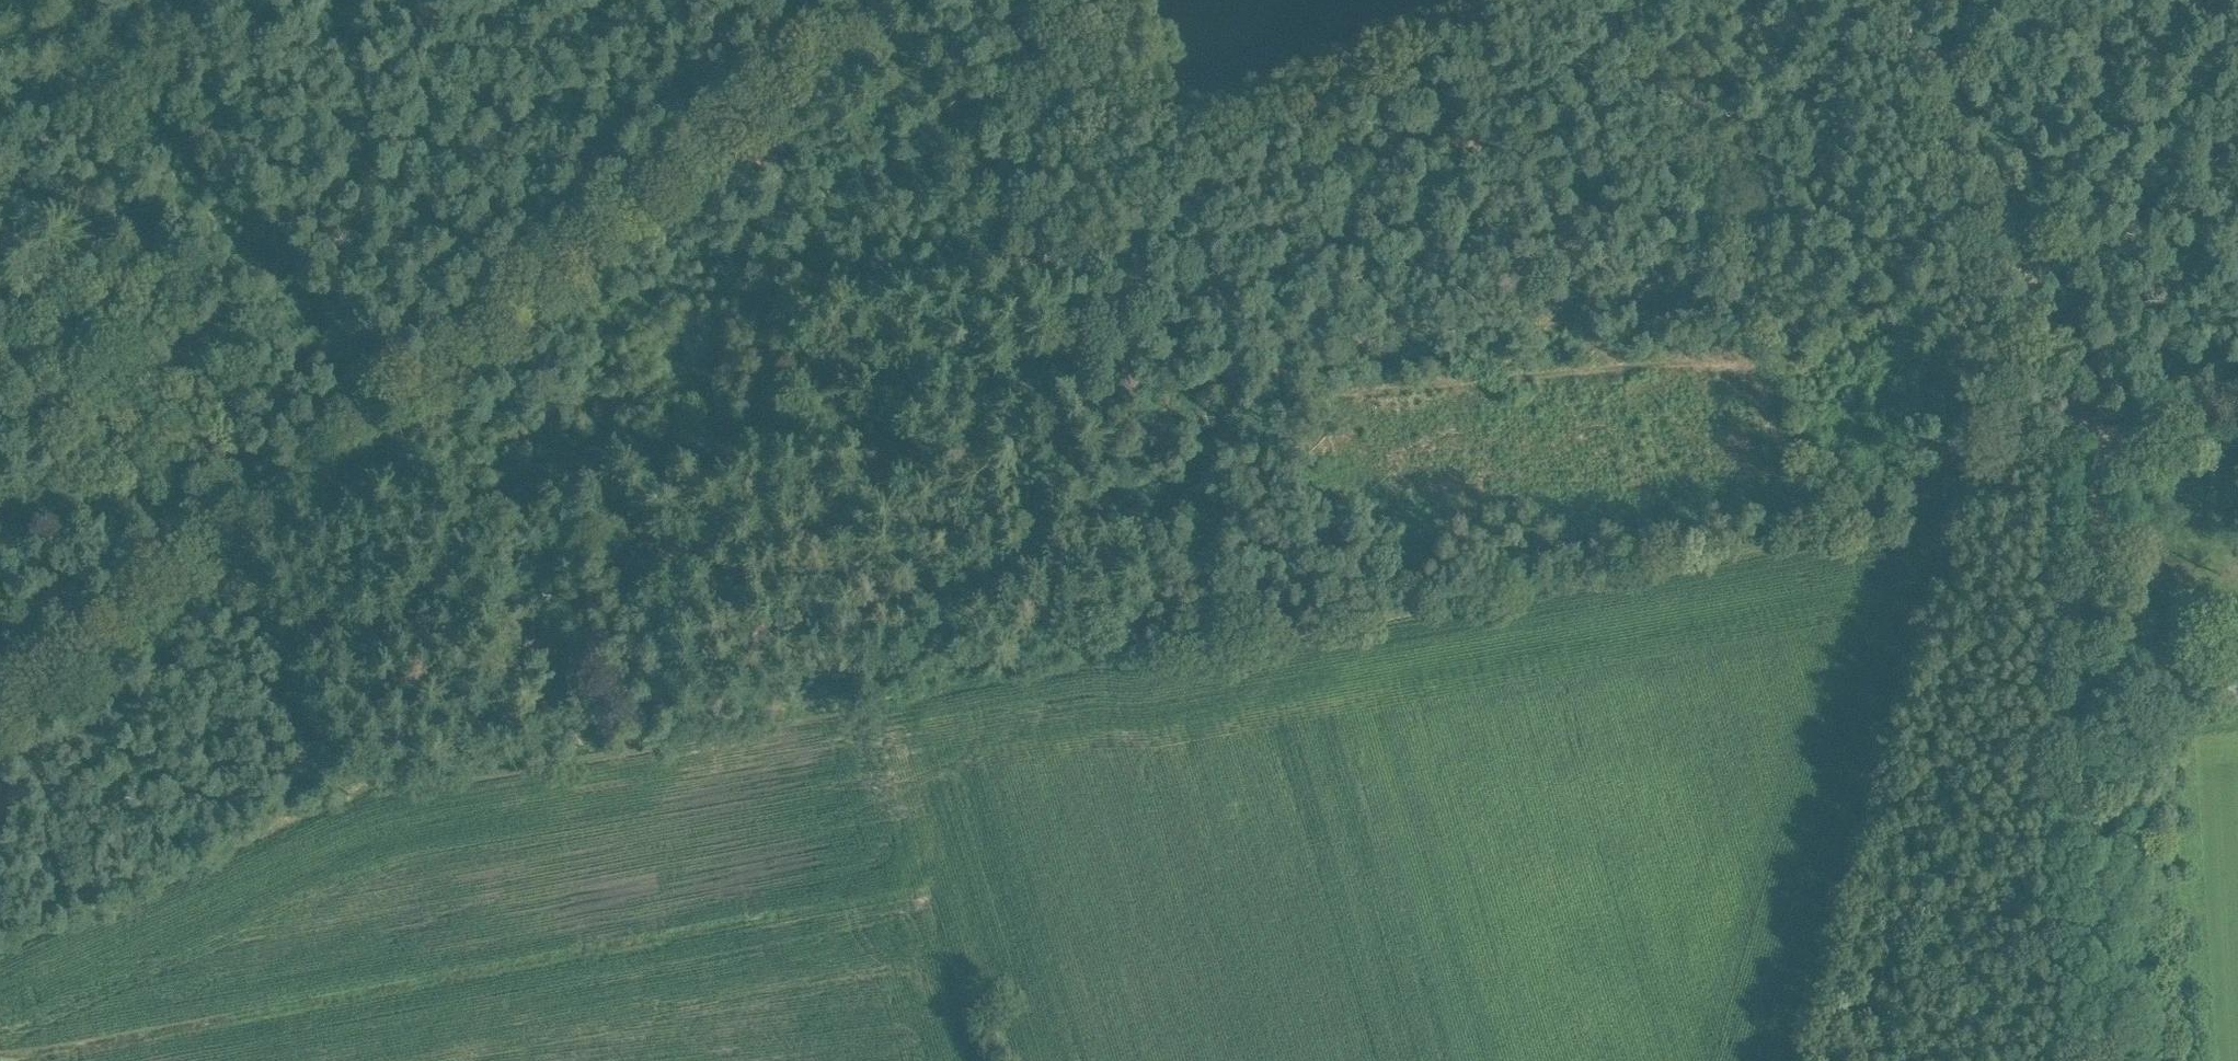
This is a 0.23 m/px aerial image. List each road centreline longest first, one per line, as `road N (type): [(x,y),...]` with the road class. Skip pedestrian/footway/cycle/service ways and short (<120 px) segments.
road 1 (track): [(2095,1060),(2088,456)]
road 2 (track): [(2049,338),(1907,0)]
road 3 (track): [(2088,456),(2237,398)]
road 4 (track): [(2088,456),(2049,338)]

